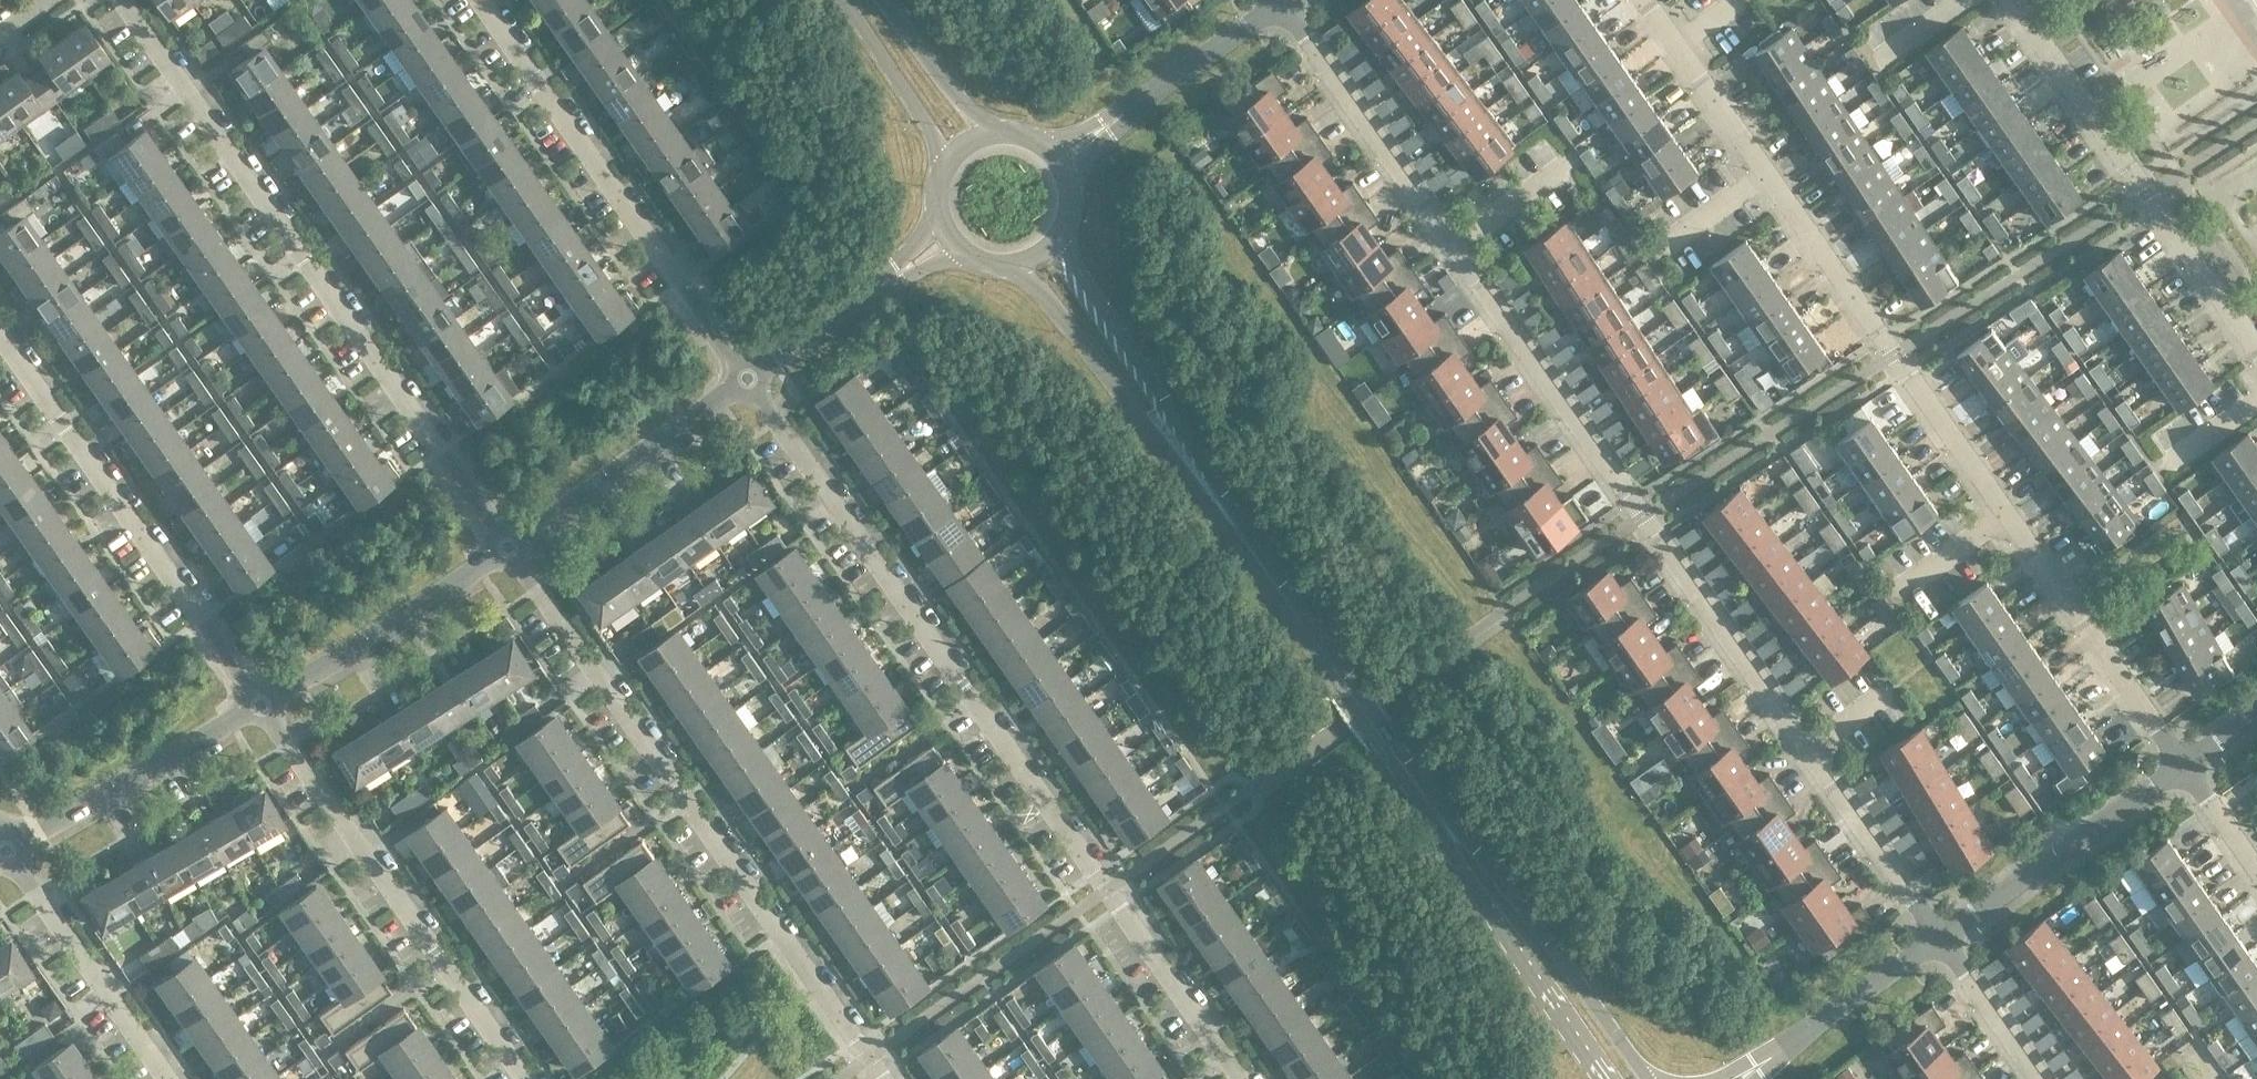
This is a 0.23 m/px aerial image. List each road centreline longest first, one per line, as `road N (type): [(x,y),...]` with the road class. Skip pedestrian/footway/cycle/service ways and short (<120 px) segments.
road 1 (residential): [(1941,937),(1282,3)]
road 2 (residential): [(2187,763),(1641,0)]
road 3 (residential): [(1236,1078),(748,380)]
road 4 (residential): [(506,545),(433,458),(121,0)]
road 5 (residential): [(882,1078),(506,545)]
road 6 (residential): [(748,380),(478,0)]
road 7 (residential): [(528,1078),(261,702)]
road 8 (residential): [(261,702),(0,333)]
road 9 (secondary): [(1439,814),(1193,465)]
road 10 (residential): [(2256,345),(2012,0)]
road 11 (secondary): [(1650,1078),(1490,862),(1439,814)]
road 12 (secondary): [(1439,814),(1466,877),(1602,1078)]
road 13 (residential): [(1941,937),(2187,763)]
road 14 (residential): [(506,545),(748,380)]
road 15 (residential): [(261,702),(506,545)]
road 16 (residential): [(10,847),(261,702)]
road 17 (residential): [(172,1078),(10,847)]
road 18 (secondary): [(1024,266),(1193,465)]
road 19 (secondary): [(1193,465),(1059,241)]
road 20 (residential): [(1762,1061),(1941,937)]
road 21 (residential): [(1109,126),(1282,3)]
road 22 (secondary): [(844,0),(949,158)]
road 23 (residential): [(748,380),(896,274)]
road 24 (residential): [(2041,1078),(1941,937)]
road 25 (secondary): [(984,134),(887,0)]
road 26 (residential): [(2256,864),(2187,763)]

